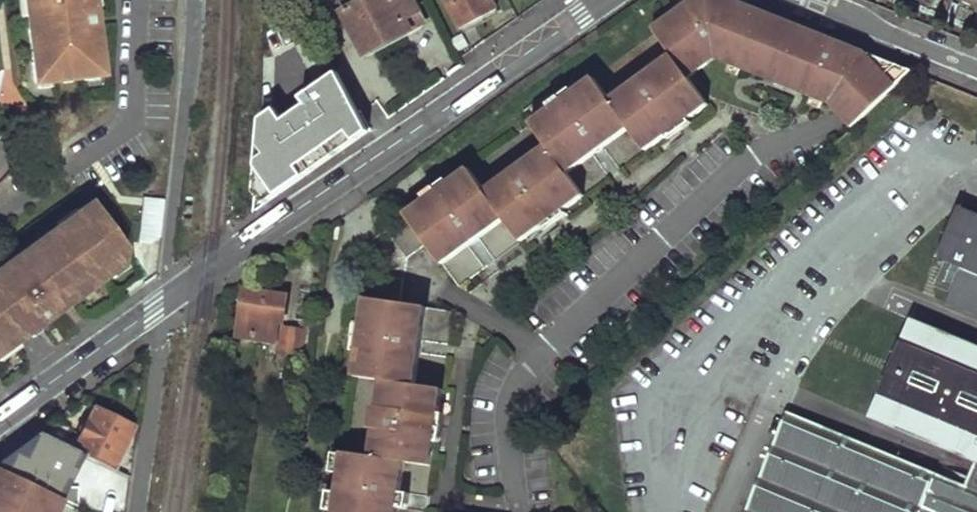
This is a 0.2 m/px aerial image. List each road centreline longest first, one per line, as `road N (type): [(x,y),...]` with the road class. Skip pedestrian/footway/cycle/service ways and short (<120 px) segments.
road 1 (tertiary): [(0,417),(600,0)]
road 2 (residential): [(810,0),(976,67)]

